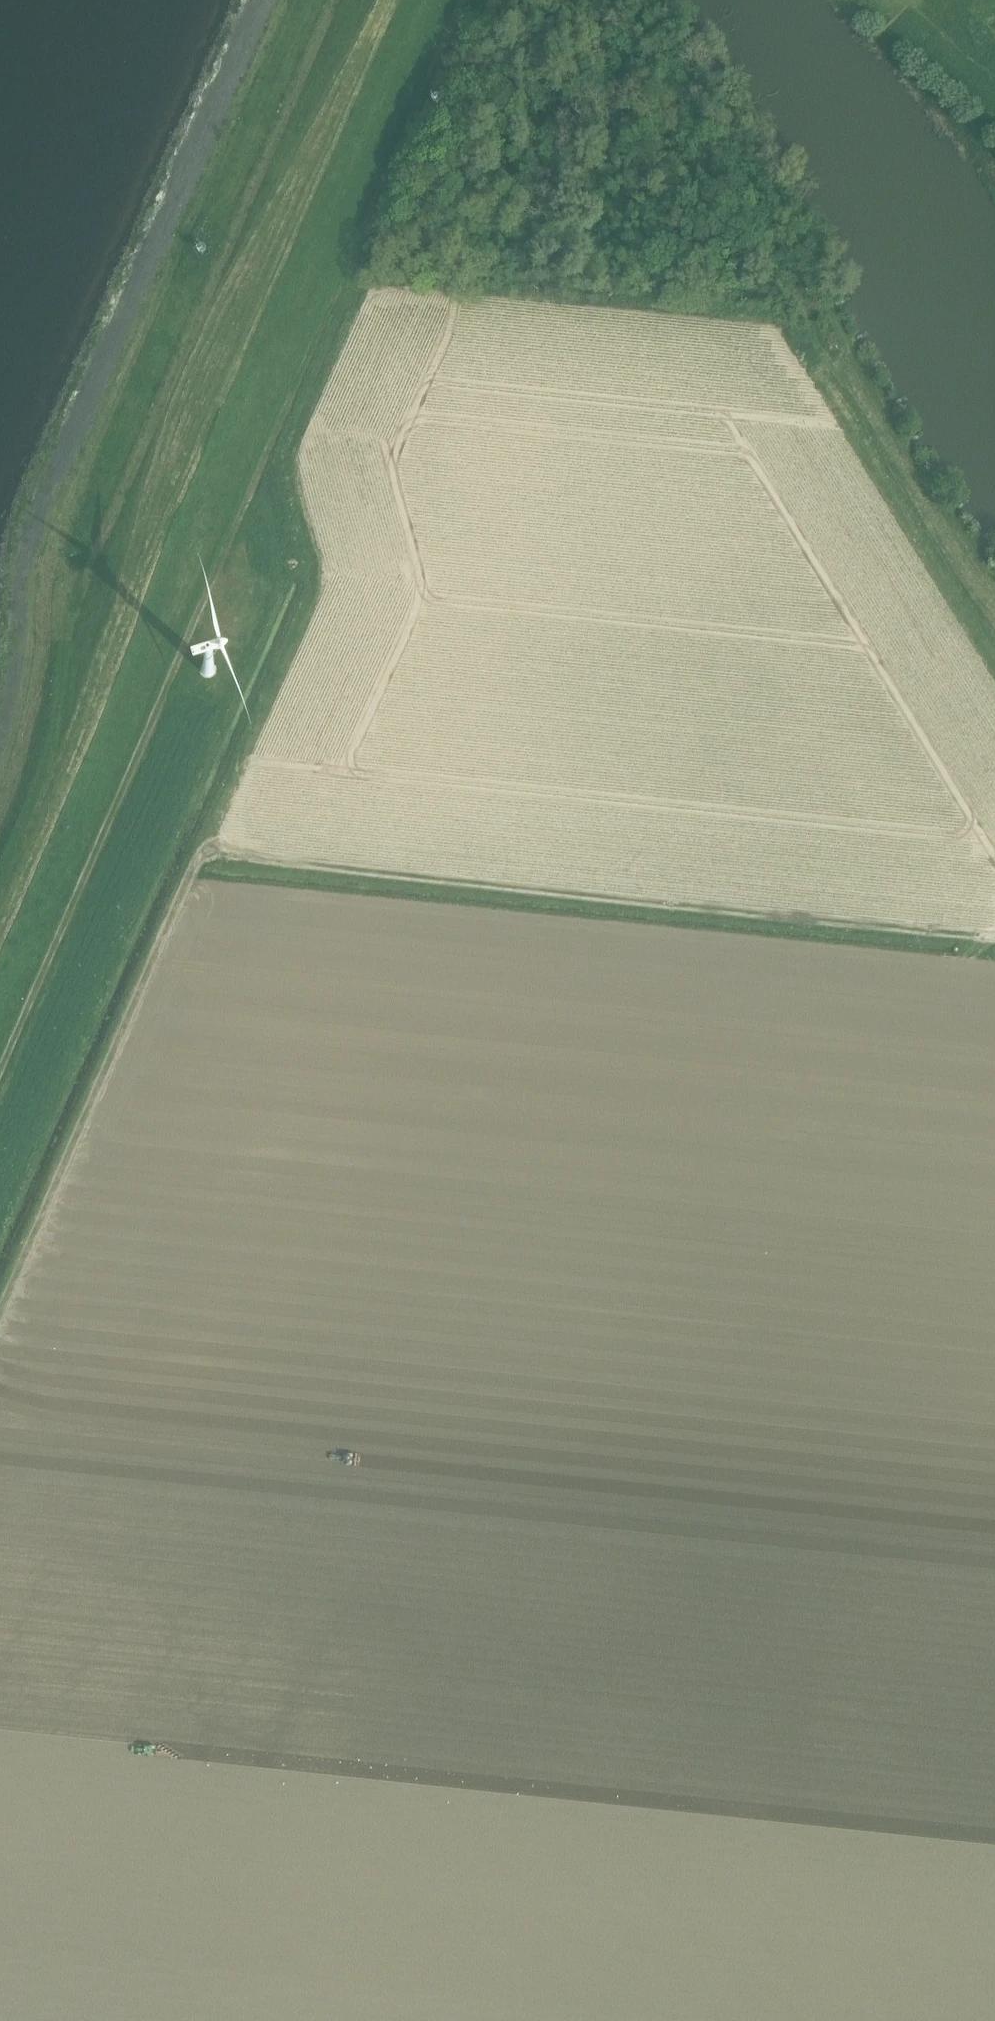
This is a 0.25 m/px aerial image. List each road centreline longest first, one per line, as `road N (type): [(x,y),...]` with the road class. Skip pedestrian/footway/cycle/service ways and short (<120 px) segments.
road 1 (track): [(0,1070),(356,246)]

